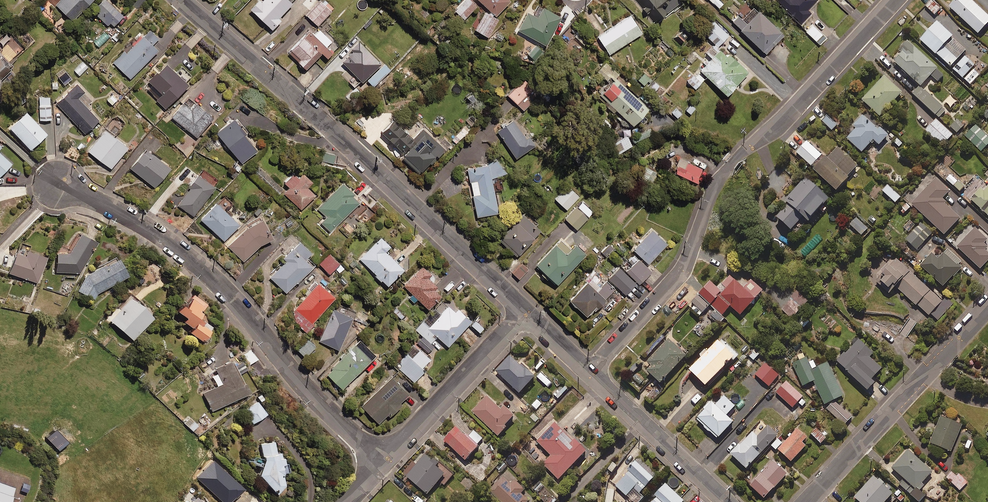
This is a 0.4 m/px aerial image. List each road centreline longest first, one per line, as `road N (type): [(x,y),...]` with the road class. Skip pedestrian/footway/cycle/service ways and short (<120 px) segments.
road 1 (residential): [(591,372),(685,273),(728,167),(893,0)]
road 2 (residential): [(187,0),(522,312)]
road 3 (residential): [(382,463),(292,374),(209,274),(132,218),(82,194),(43,187)]
road 4 (residential): [(987,302),(799,501)]
road 5 (residential): [(522,312),(382,463)]
road 6 (residential): [(591,372),(727,501)]

